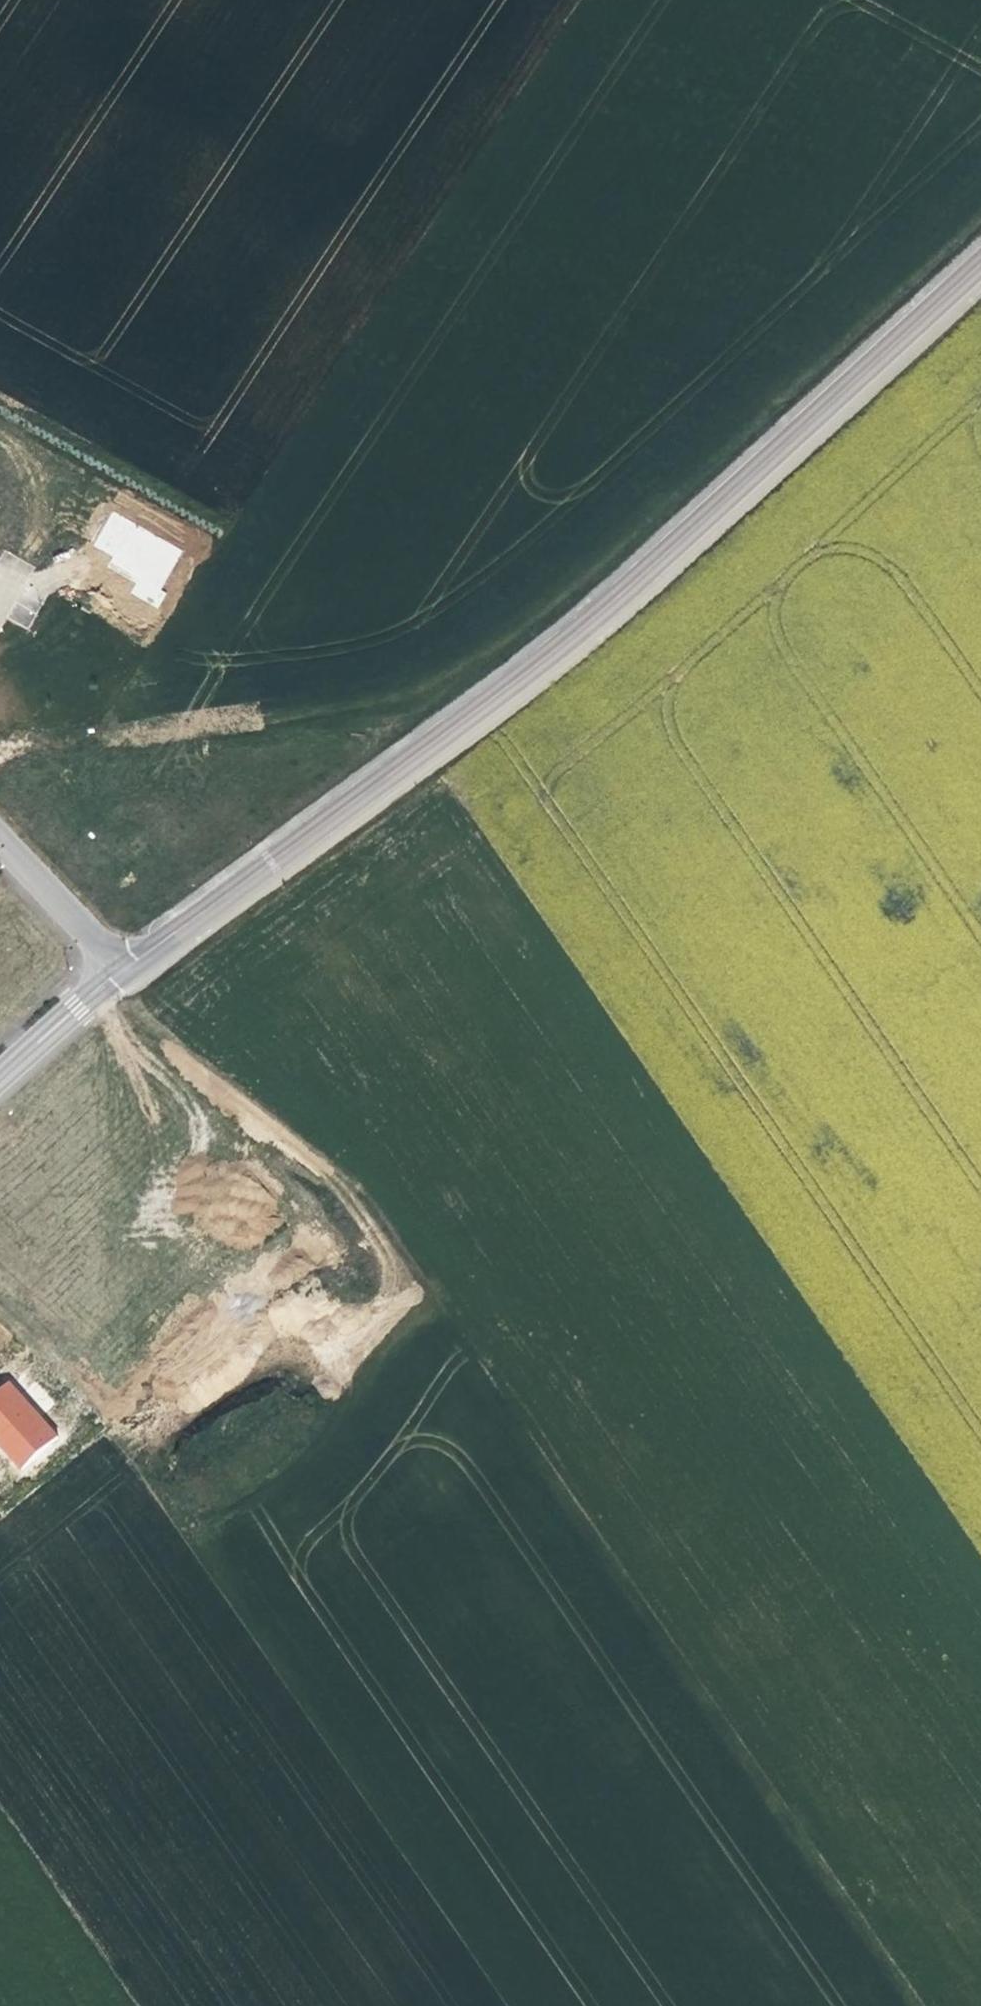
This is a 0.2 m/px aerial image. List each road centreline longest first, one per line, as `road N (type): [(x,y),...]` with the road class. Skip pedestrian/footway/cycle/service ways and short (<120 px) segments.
road 1 (tertiary): [(980,269),(634,586),(129,974)]
road 2 (residential): [(129,974),(0,837)]
road 3 (tertiary): [(129,974),(76,1008),(0,1077)]

